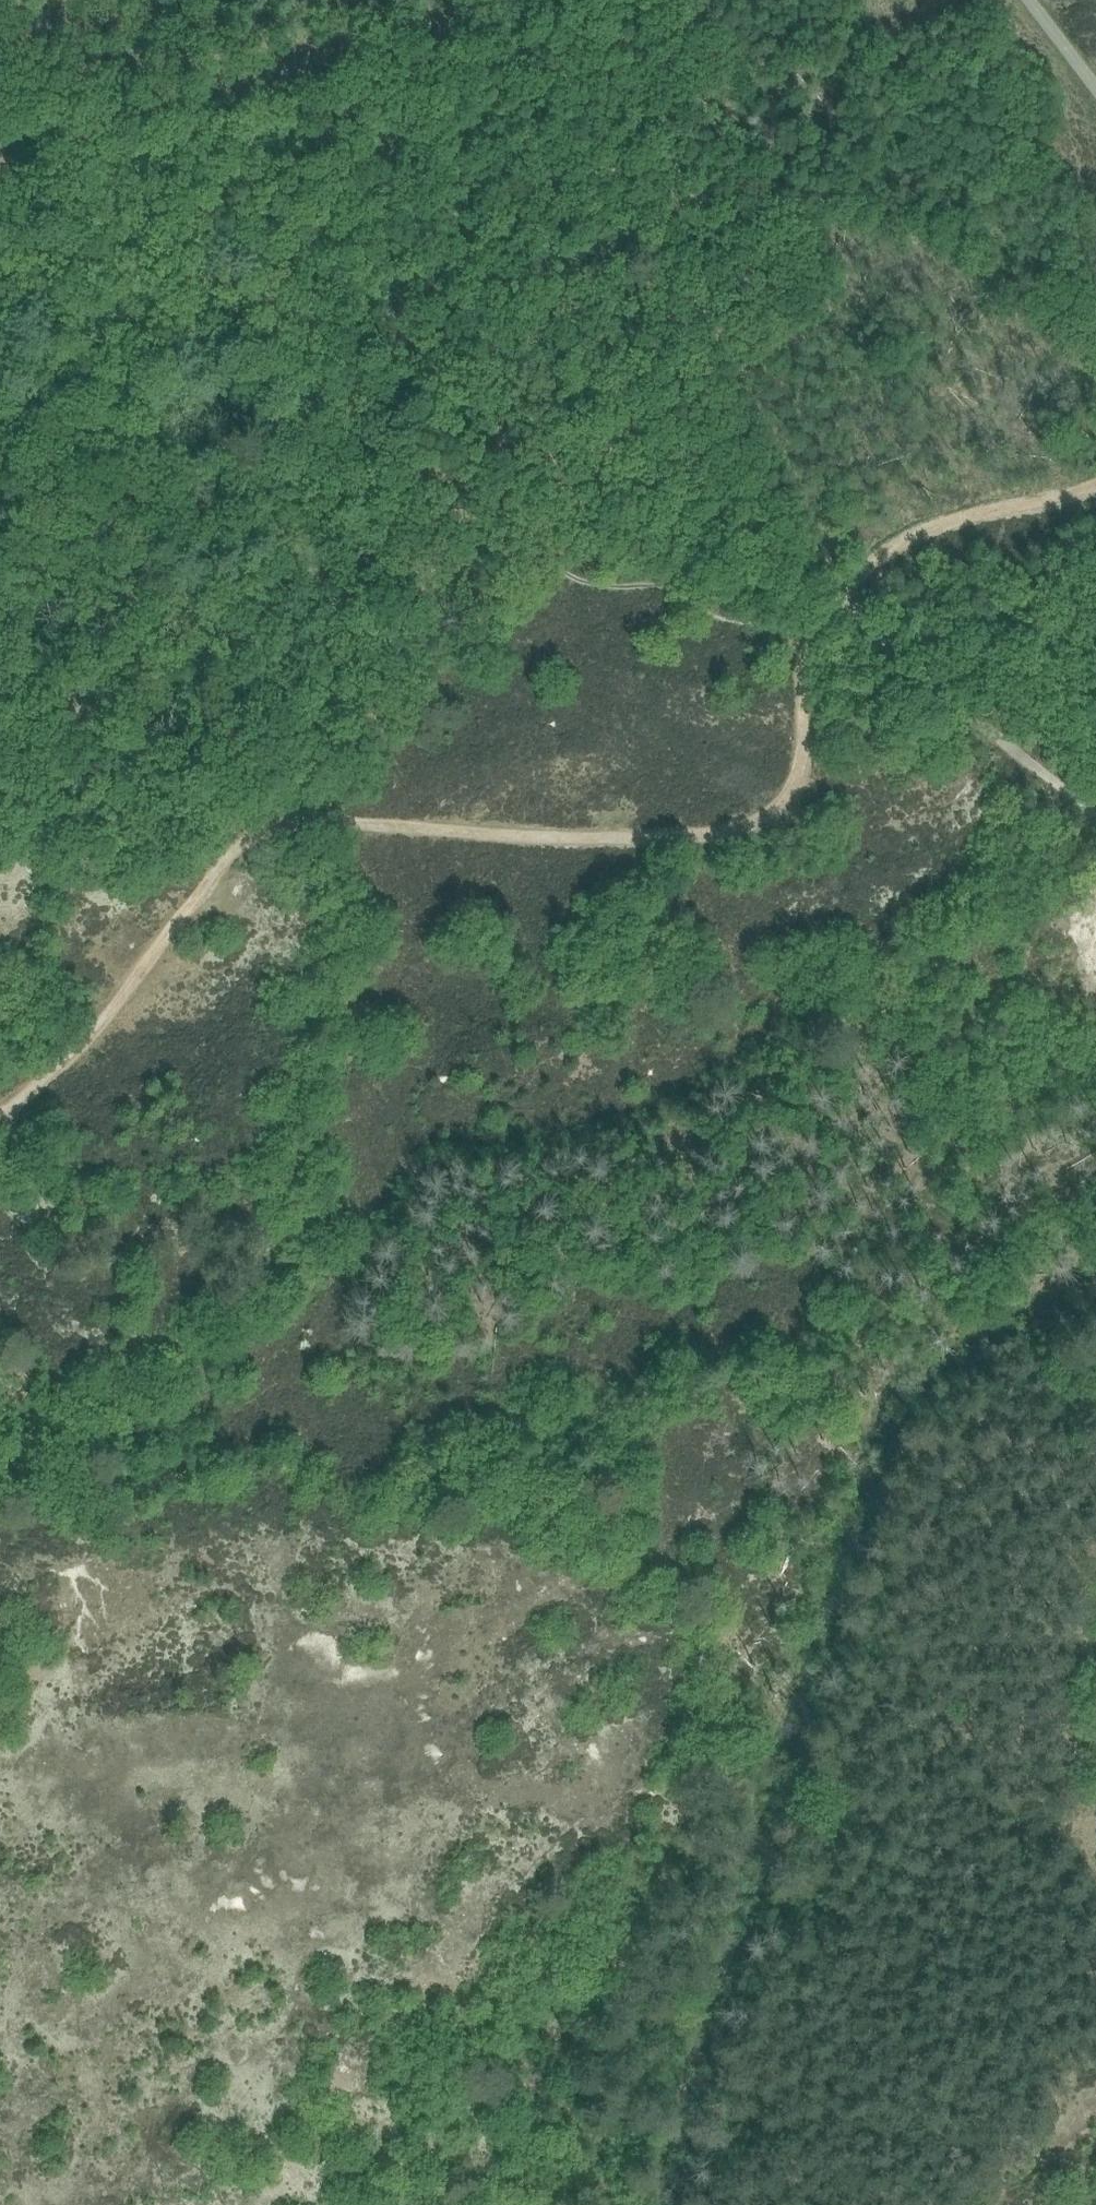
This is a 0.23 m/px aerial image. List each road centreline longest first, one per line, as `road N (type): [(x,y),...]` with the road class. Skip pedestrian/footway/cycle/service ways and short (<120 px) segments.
road 1 (track): [(0,1116),(72,1056),(261,831),(296,821),(469,839),(762,823),(795,794),(804,765),(806,654),(845,595),(886,567),(1095,481)]

